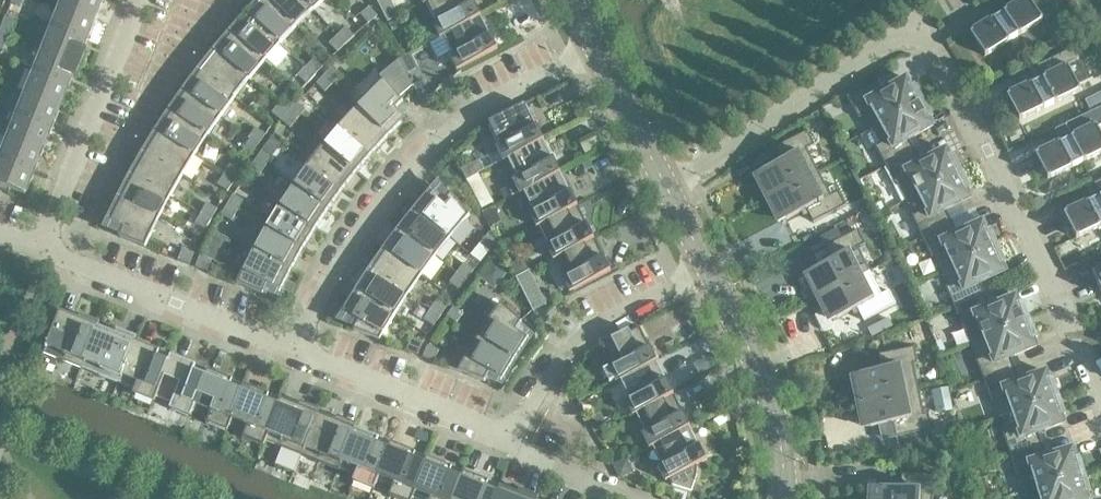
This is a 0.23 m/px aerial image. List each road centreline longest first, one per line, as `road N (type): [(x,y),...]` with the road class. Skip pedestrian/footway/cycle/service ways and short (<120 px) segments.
road 1 (residential): [(1100,413),(951,72),(914,34),(668,191)]
road 2 (residential): [(302,354),(342,259),(429,148),(490,101),(594,46)]
road 3 (residential): [(302,354),(42,249)]
road 4 (residential): [(512,447),(584,332),(717,277)]
road 5 (residential): [(42,249),(142,0)]
road 6 (tertiary): [(786,498),(770,388),(717,277)]
road 7 (residential): [(512,447),(302,354)]
road 8 (tertiary): [(668,191),(594,46)]

